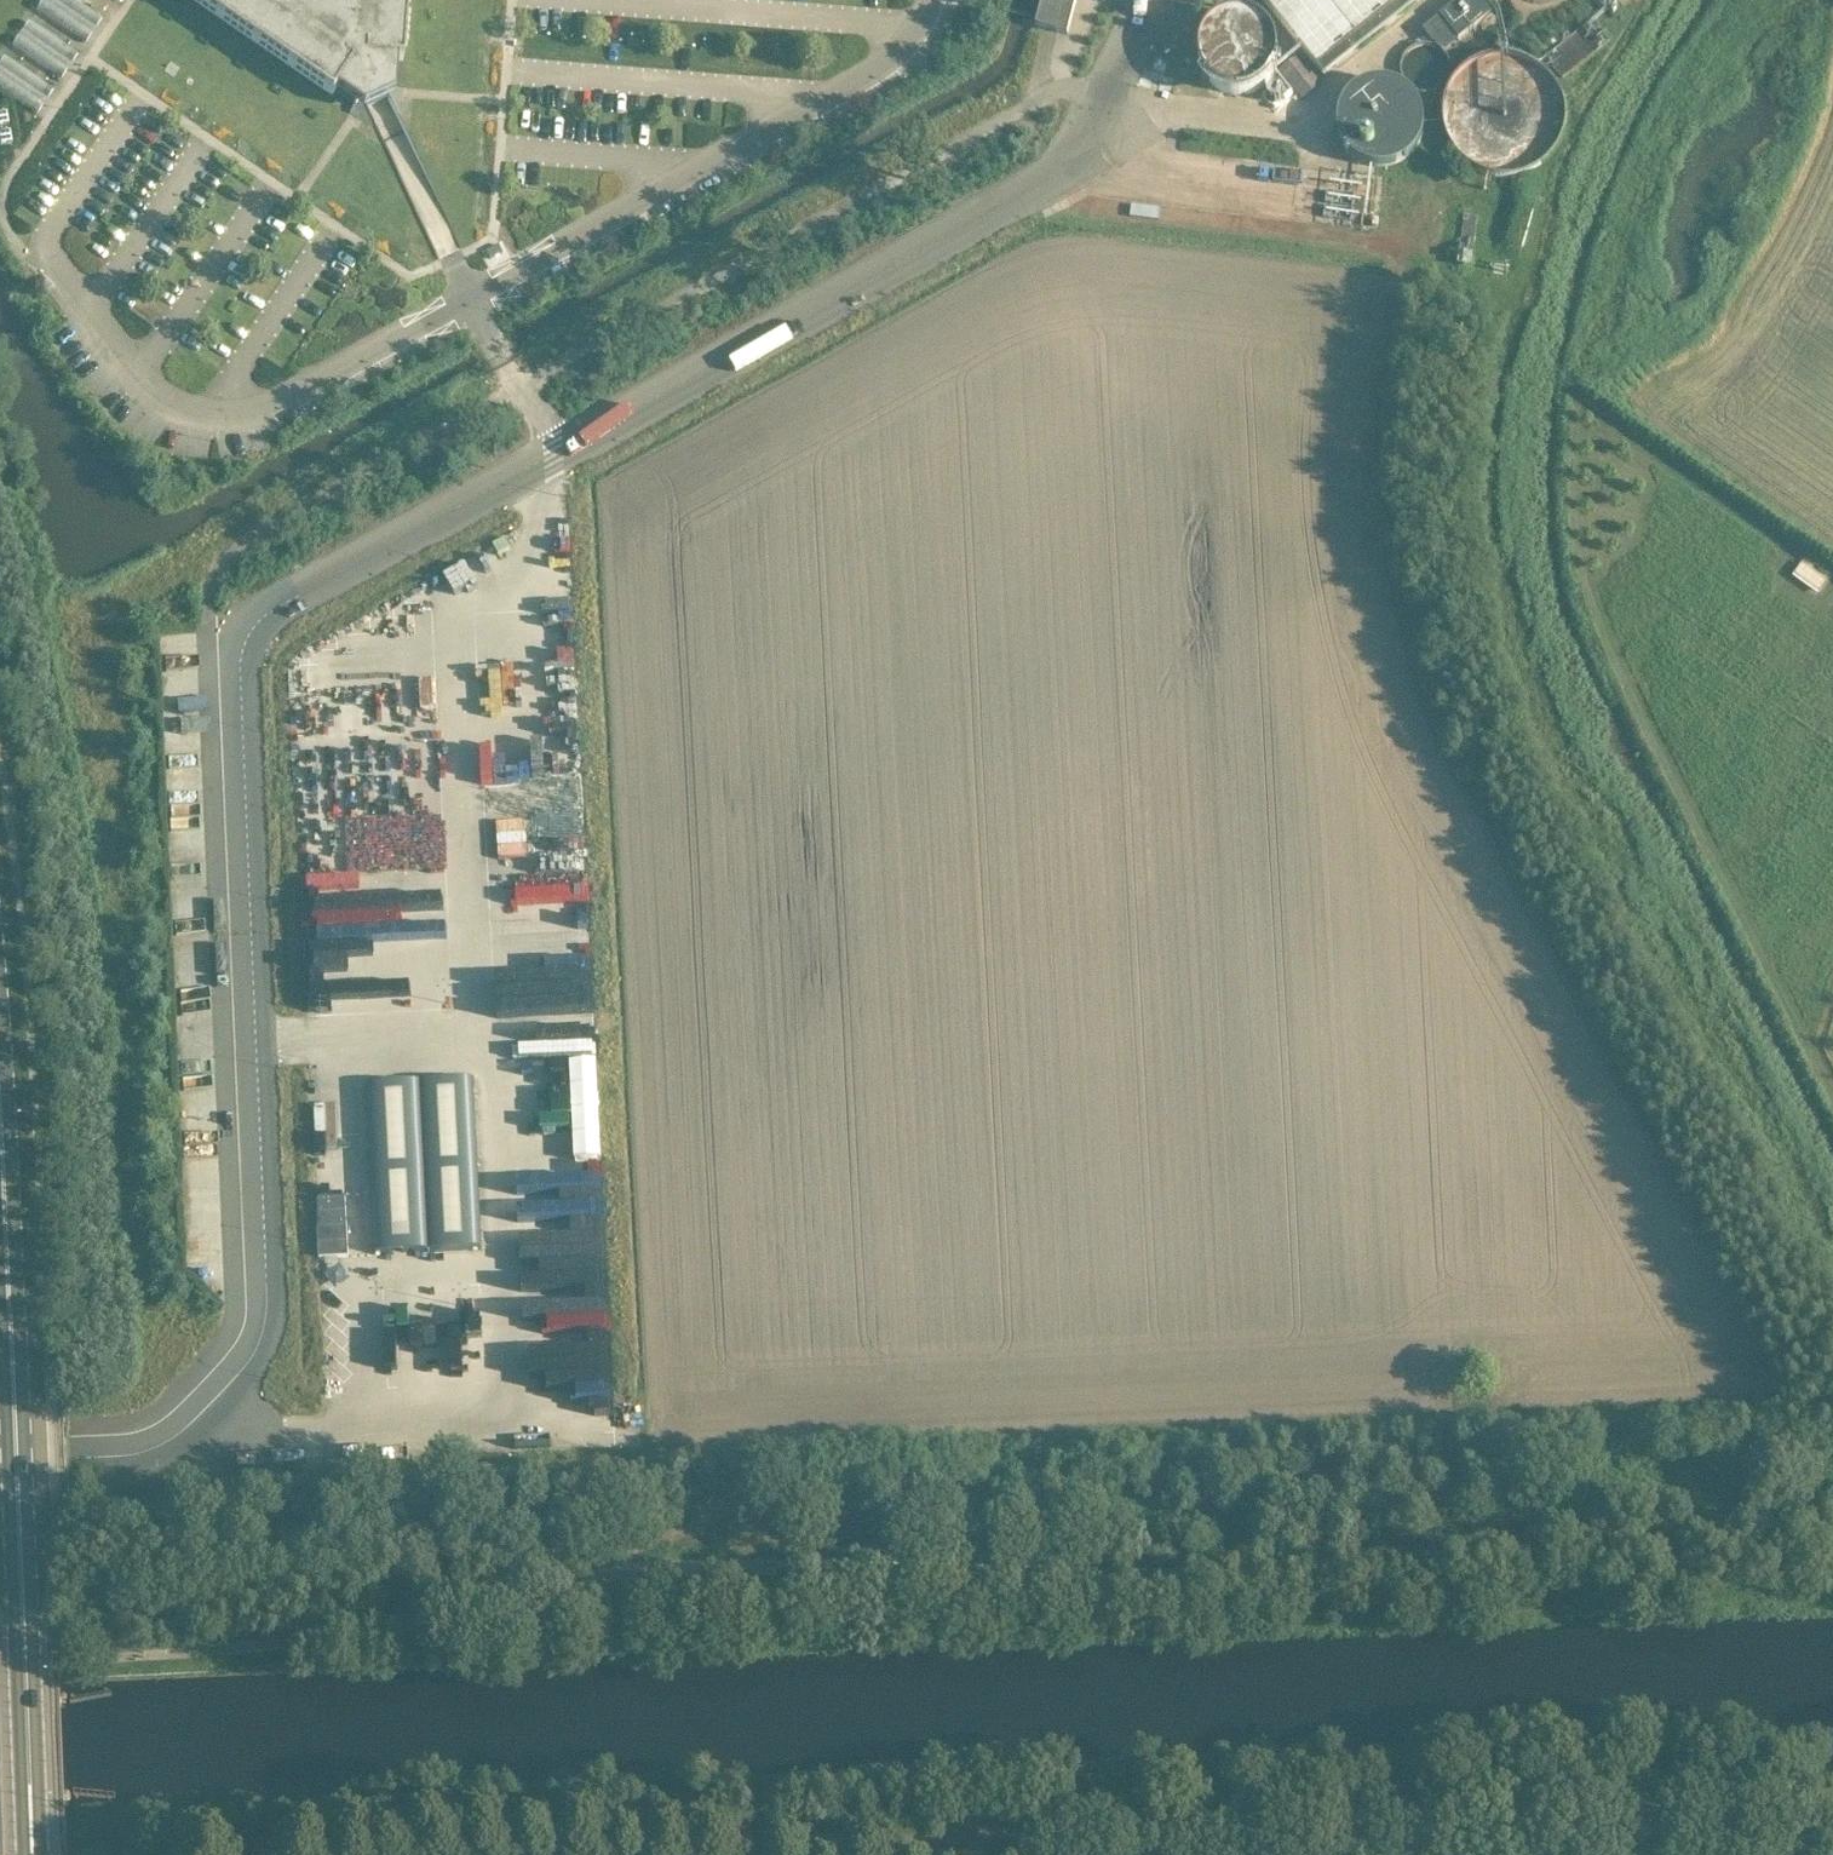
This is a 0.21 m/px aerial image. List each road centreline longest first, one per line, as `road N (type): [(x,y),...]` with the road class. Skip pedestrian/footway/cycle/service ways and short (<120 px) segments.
road 1 (track): [(614,1573),(758,1552),(847,1564),(1832,1527)]
road 2 (secondary): [(31,1854),(0,1139)]
road 3 (track): [(0,1662),(203,1655),(614,1573)]
road 4 (track): [(614,1573),(722,1506)]

